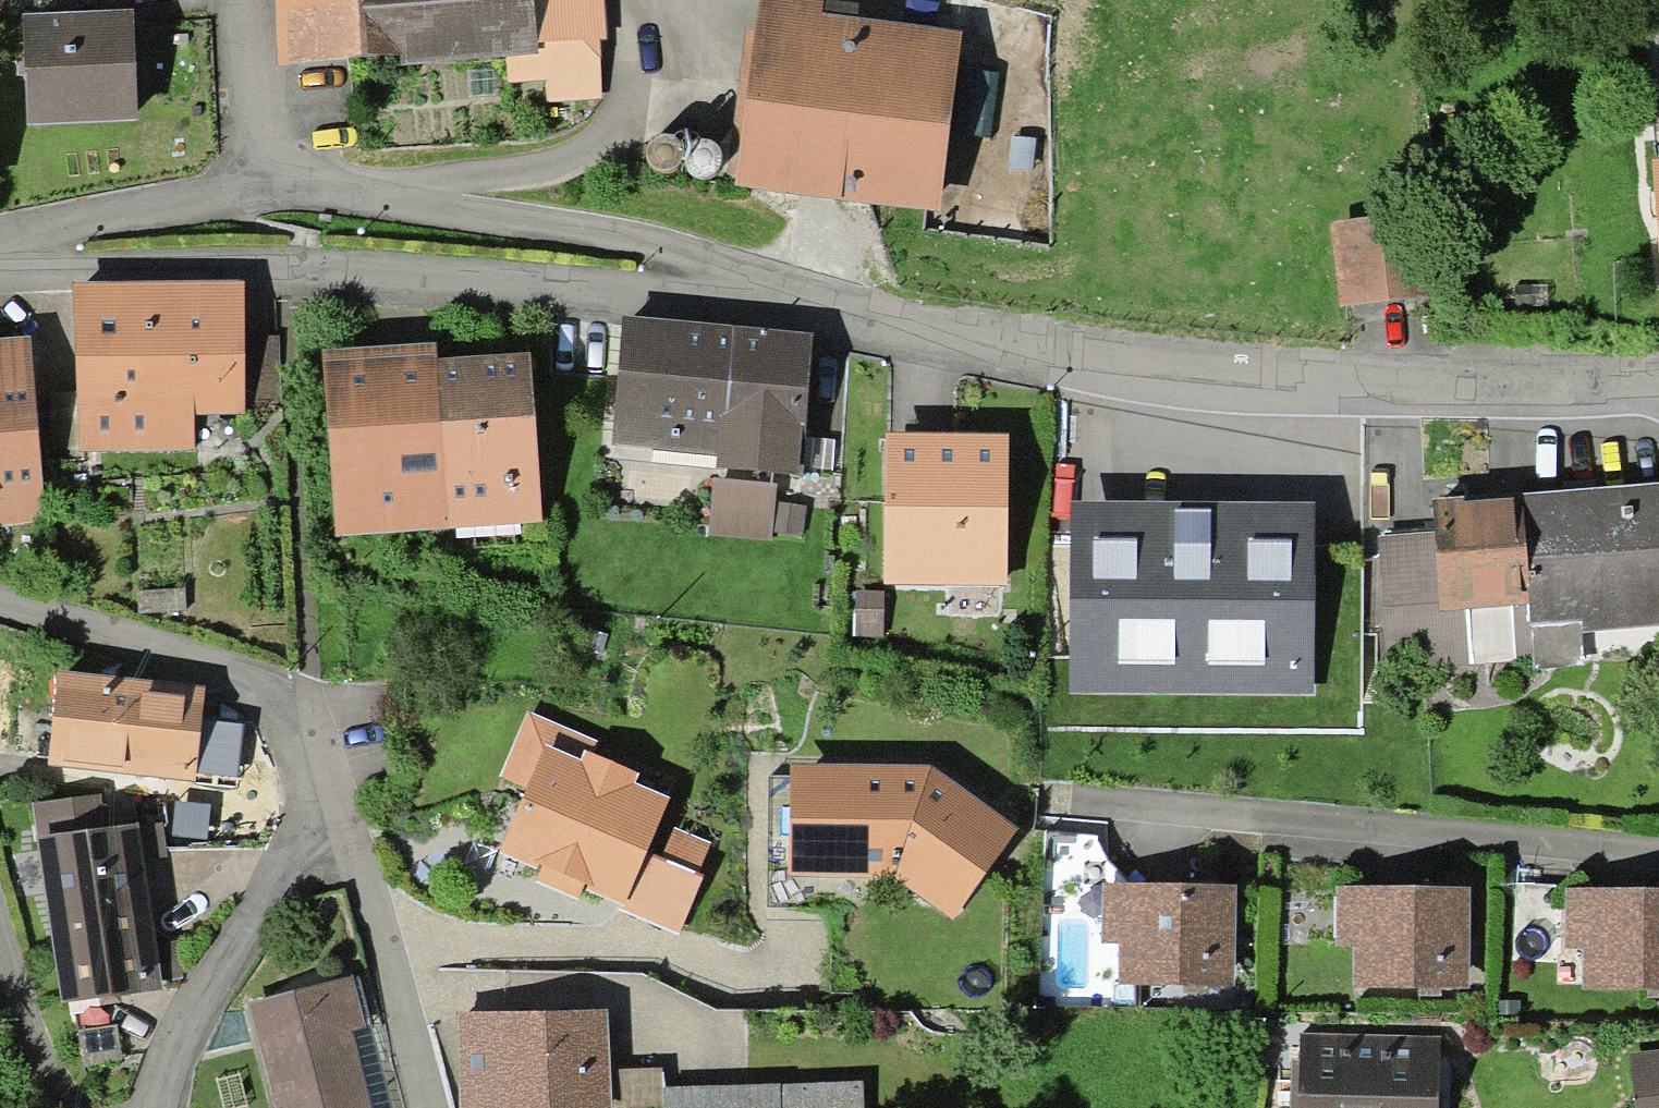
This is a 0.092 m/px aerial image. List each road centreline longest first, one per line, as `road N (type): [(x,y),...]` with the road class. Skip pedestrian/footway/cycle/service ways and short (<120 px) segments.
road 1 (residential): [(792,292),(932,332),(1243,383),(1399,388),(1658,379)]
road 2 (residential): [(0,258),(792,292)]
road 3 (residential): [(253,191),(402,201),(635,246),(792,292)]
road 4 (residential): [(0,609),(264,689),(298,714),(312,742),(308,789)]
road 5 (residential): [(308,789),(272,891),(173,1039),(154,1107)]
road 6 (residential): [(308,789),(396,996),(420,1107)]
road 7 (residential): [(0,244),(253,191)]
road 8 (residential): [(253,191),(251,0)]

